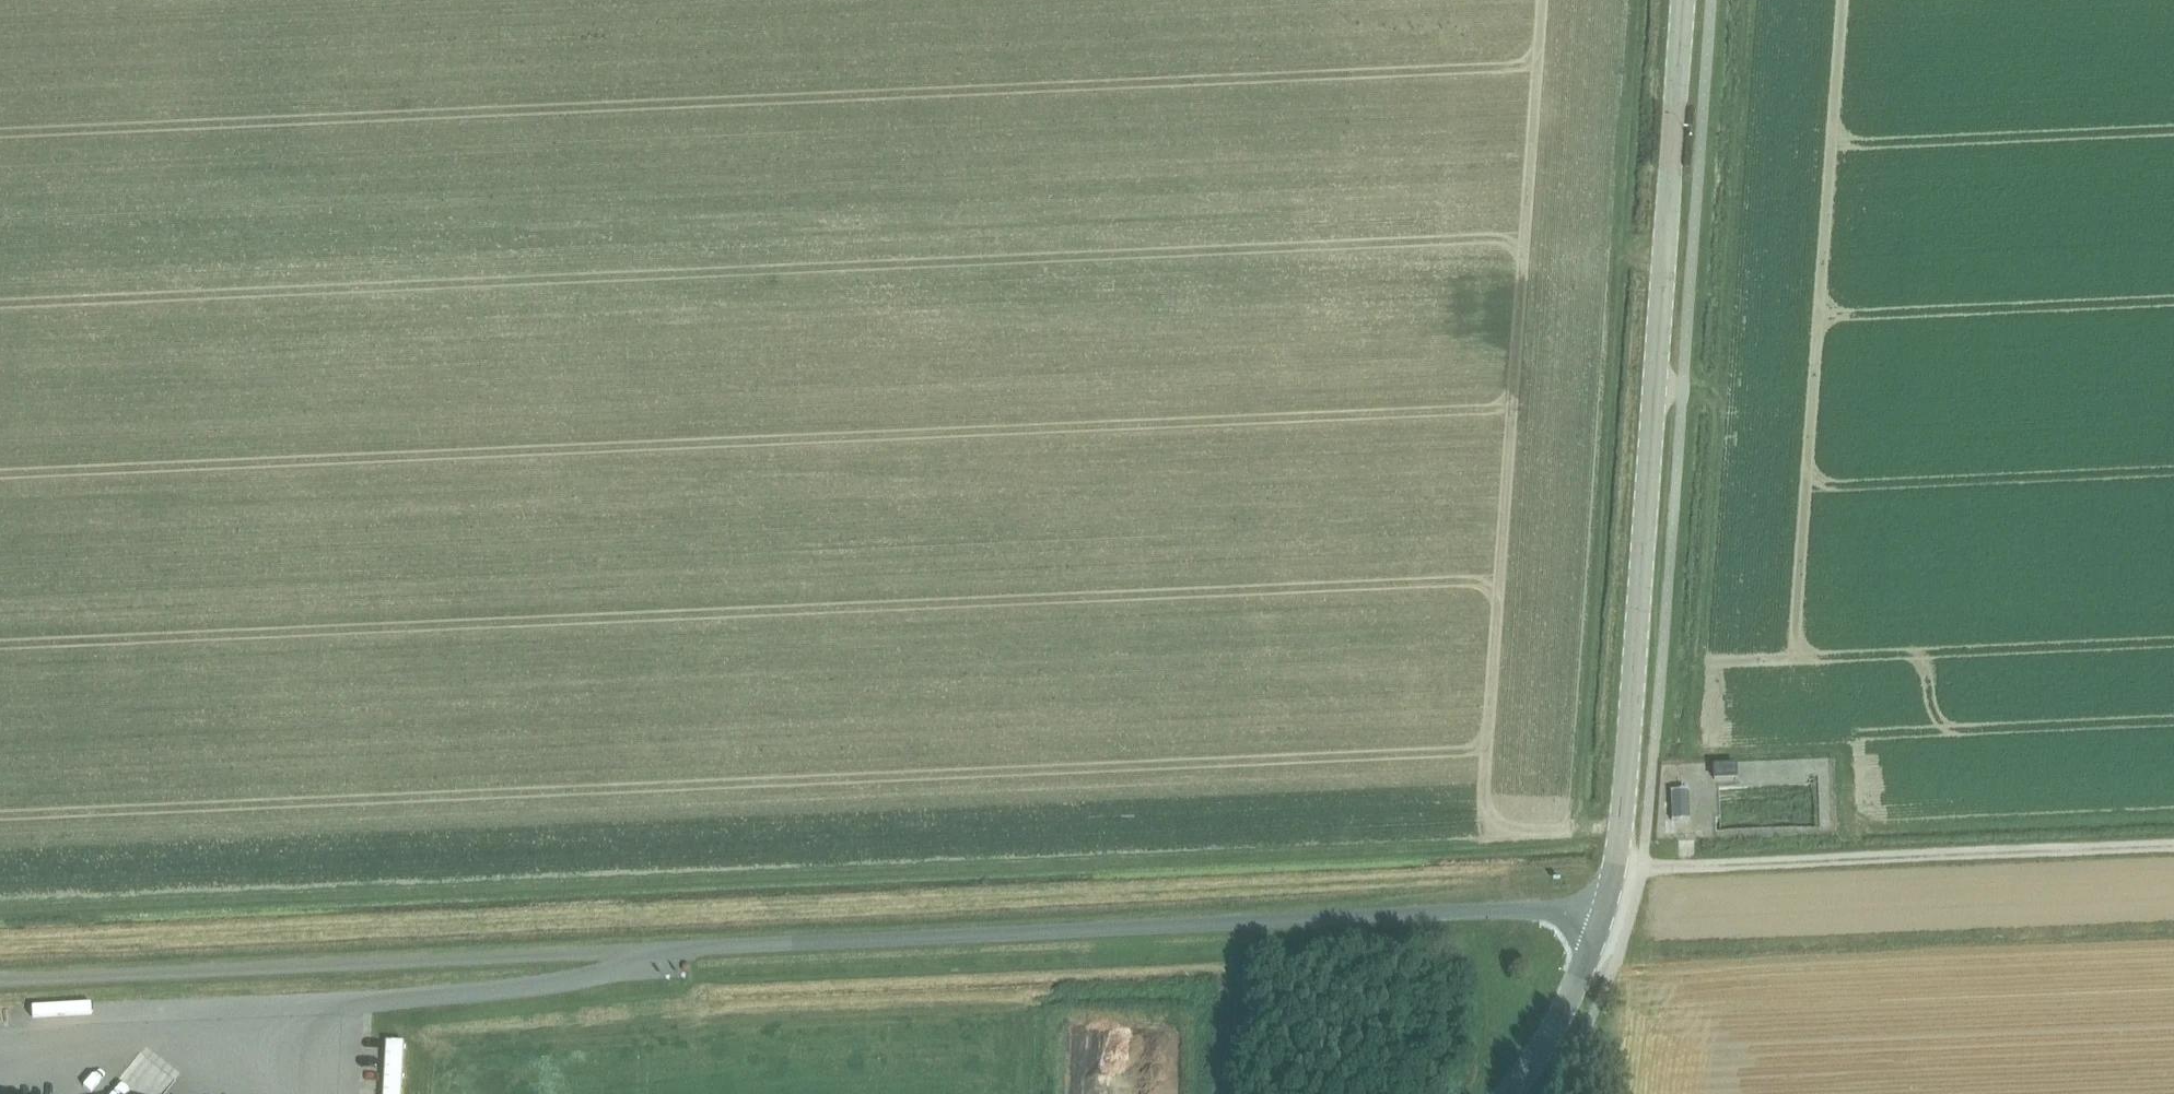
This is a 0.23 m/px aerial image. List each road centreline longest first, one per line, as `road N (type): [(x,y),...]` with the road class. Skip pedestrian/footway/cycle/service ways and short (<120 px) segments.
road 1 (tertiary): [(1515,1093),(1558,1027),(1614,871),(1683,0)]
road 2 (track): [(1643,869),(2173,848)]

